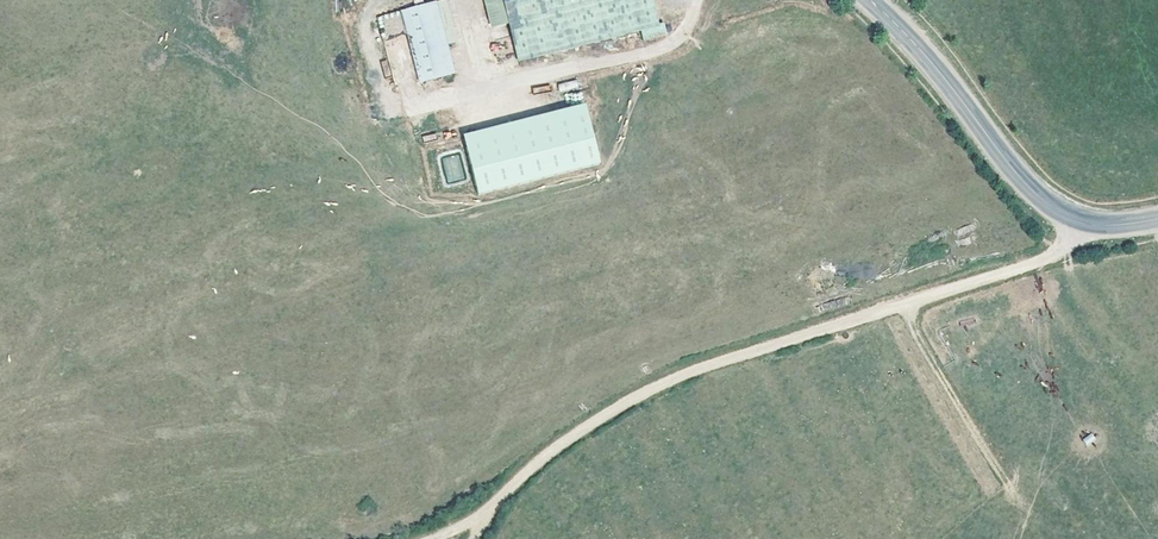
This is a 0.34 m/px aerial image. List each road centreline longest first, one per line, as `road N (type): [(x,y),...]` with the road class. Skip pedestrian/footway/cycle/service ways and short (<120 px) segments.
road 1 (track): [(1076,220),(1067,245),(1041,263),(695,368),(586,423),(482,516),(424,538)]
road 2 (secondary): [(865,0),(1052,208),(1114,225),(1157,218)]
road 3 (track): [(696,0),(665,47),(387,115)]
road 4 (track): [(898,307),(1007,485)]

